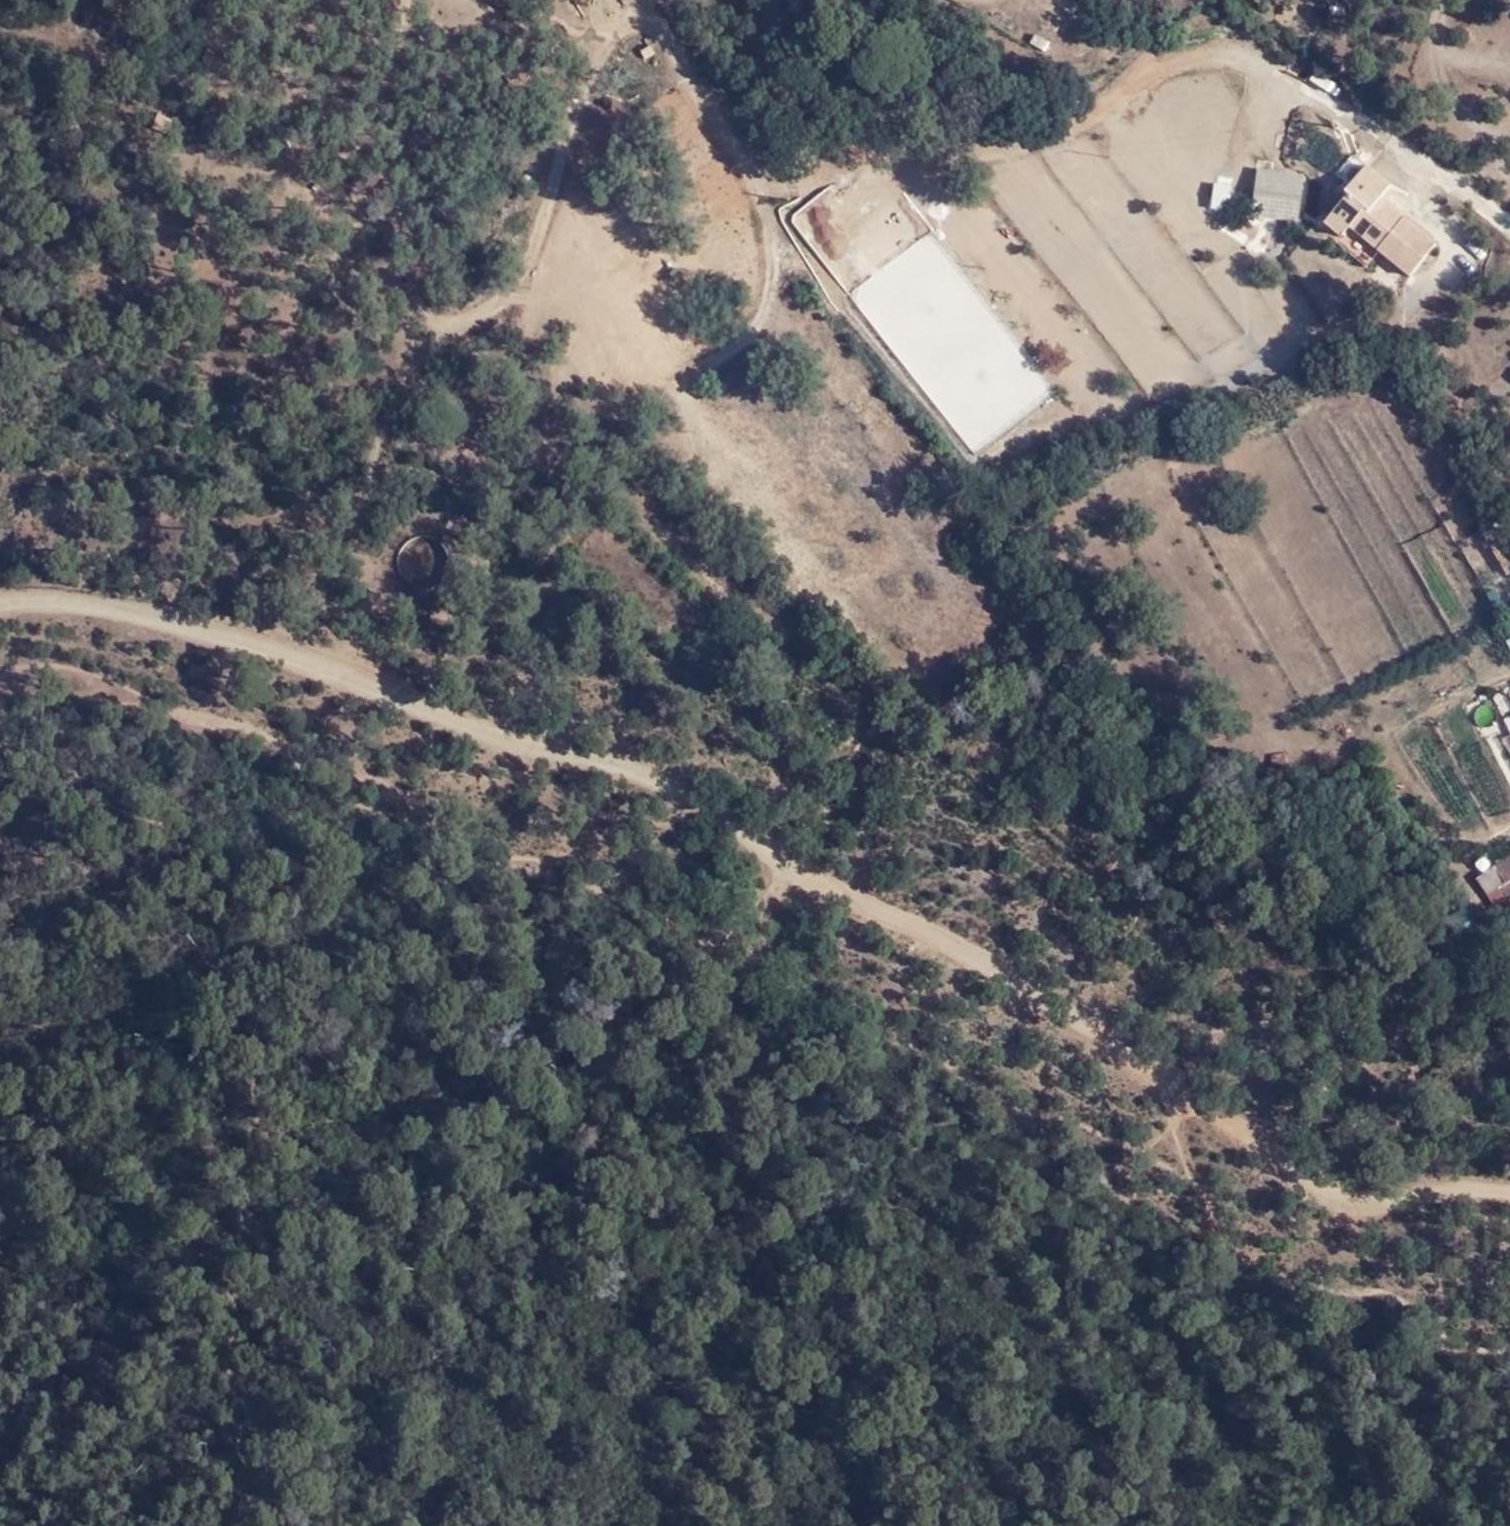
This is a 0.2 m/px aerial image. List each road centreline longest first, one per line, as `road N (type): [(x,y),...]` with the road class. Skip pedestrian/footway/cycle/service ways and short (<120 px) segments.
road 1 (track): [(1509,1191),(1373,1208),(1330,1202),(1110,1034),(746,822),(592,757),(230,638),(111,608),(0,604)]

